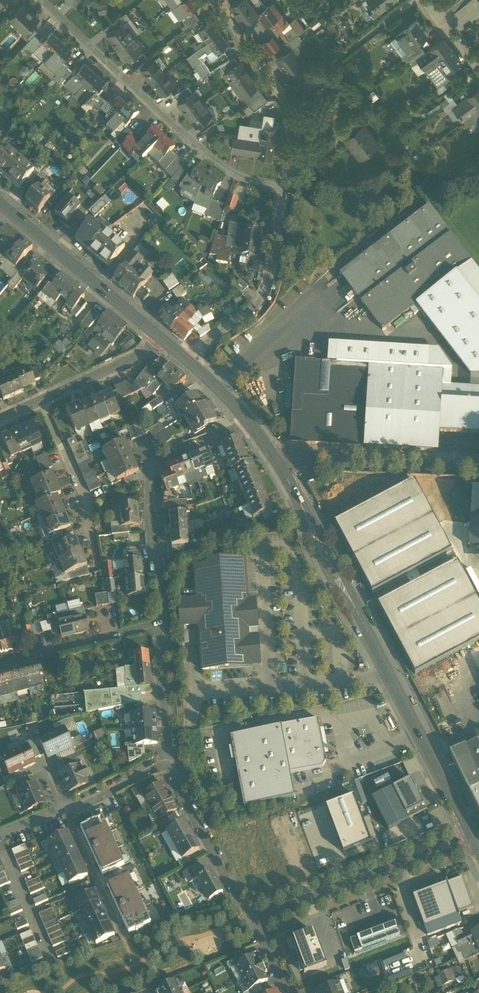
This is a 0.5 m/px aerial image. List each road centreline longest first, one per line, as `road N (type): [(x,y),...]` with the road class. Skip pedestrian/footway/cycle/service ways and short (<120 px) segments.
road 1 (secondary): [(276,461),(474,840)]
road 2 (residential): [(287,190),(240,176),(198,149),(43,0)]
road 3 (residential): [(251,424),(154,461),(165,626)]
road 4 (unclassified): [(474,840),(254,922)]
road 5 (secondary): [(0,204),(166,342)]
road 6 (residential): [(217,0),(287,96),(296,130),(287,190)]
road 7 (residential): [(287,190),(265,303),(186,360)]
road 8 (residential): [(276,461),(297,453),(478,467)]
road 9 (residential): [(176,760),(183,792),(254,922)]
road 10 (residential): [(0,664),(165,626)]
road 11 (residential): [(40,399),(85,498),(95,545)]
road 12 (residential): [(67,812),(124,938)]
road 13 (residential): [(40,399),(166,342)]
road 14 (residential): [(165,626),(176,760)]

